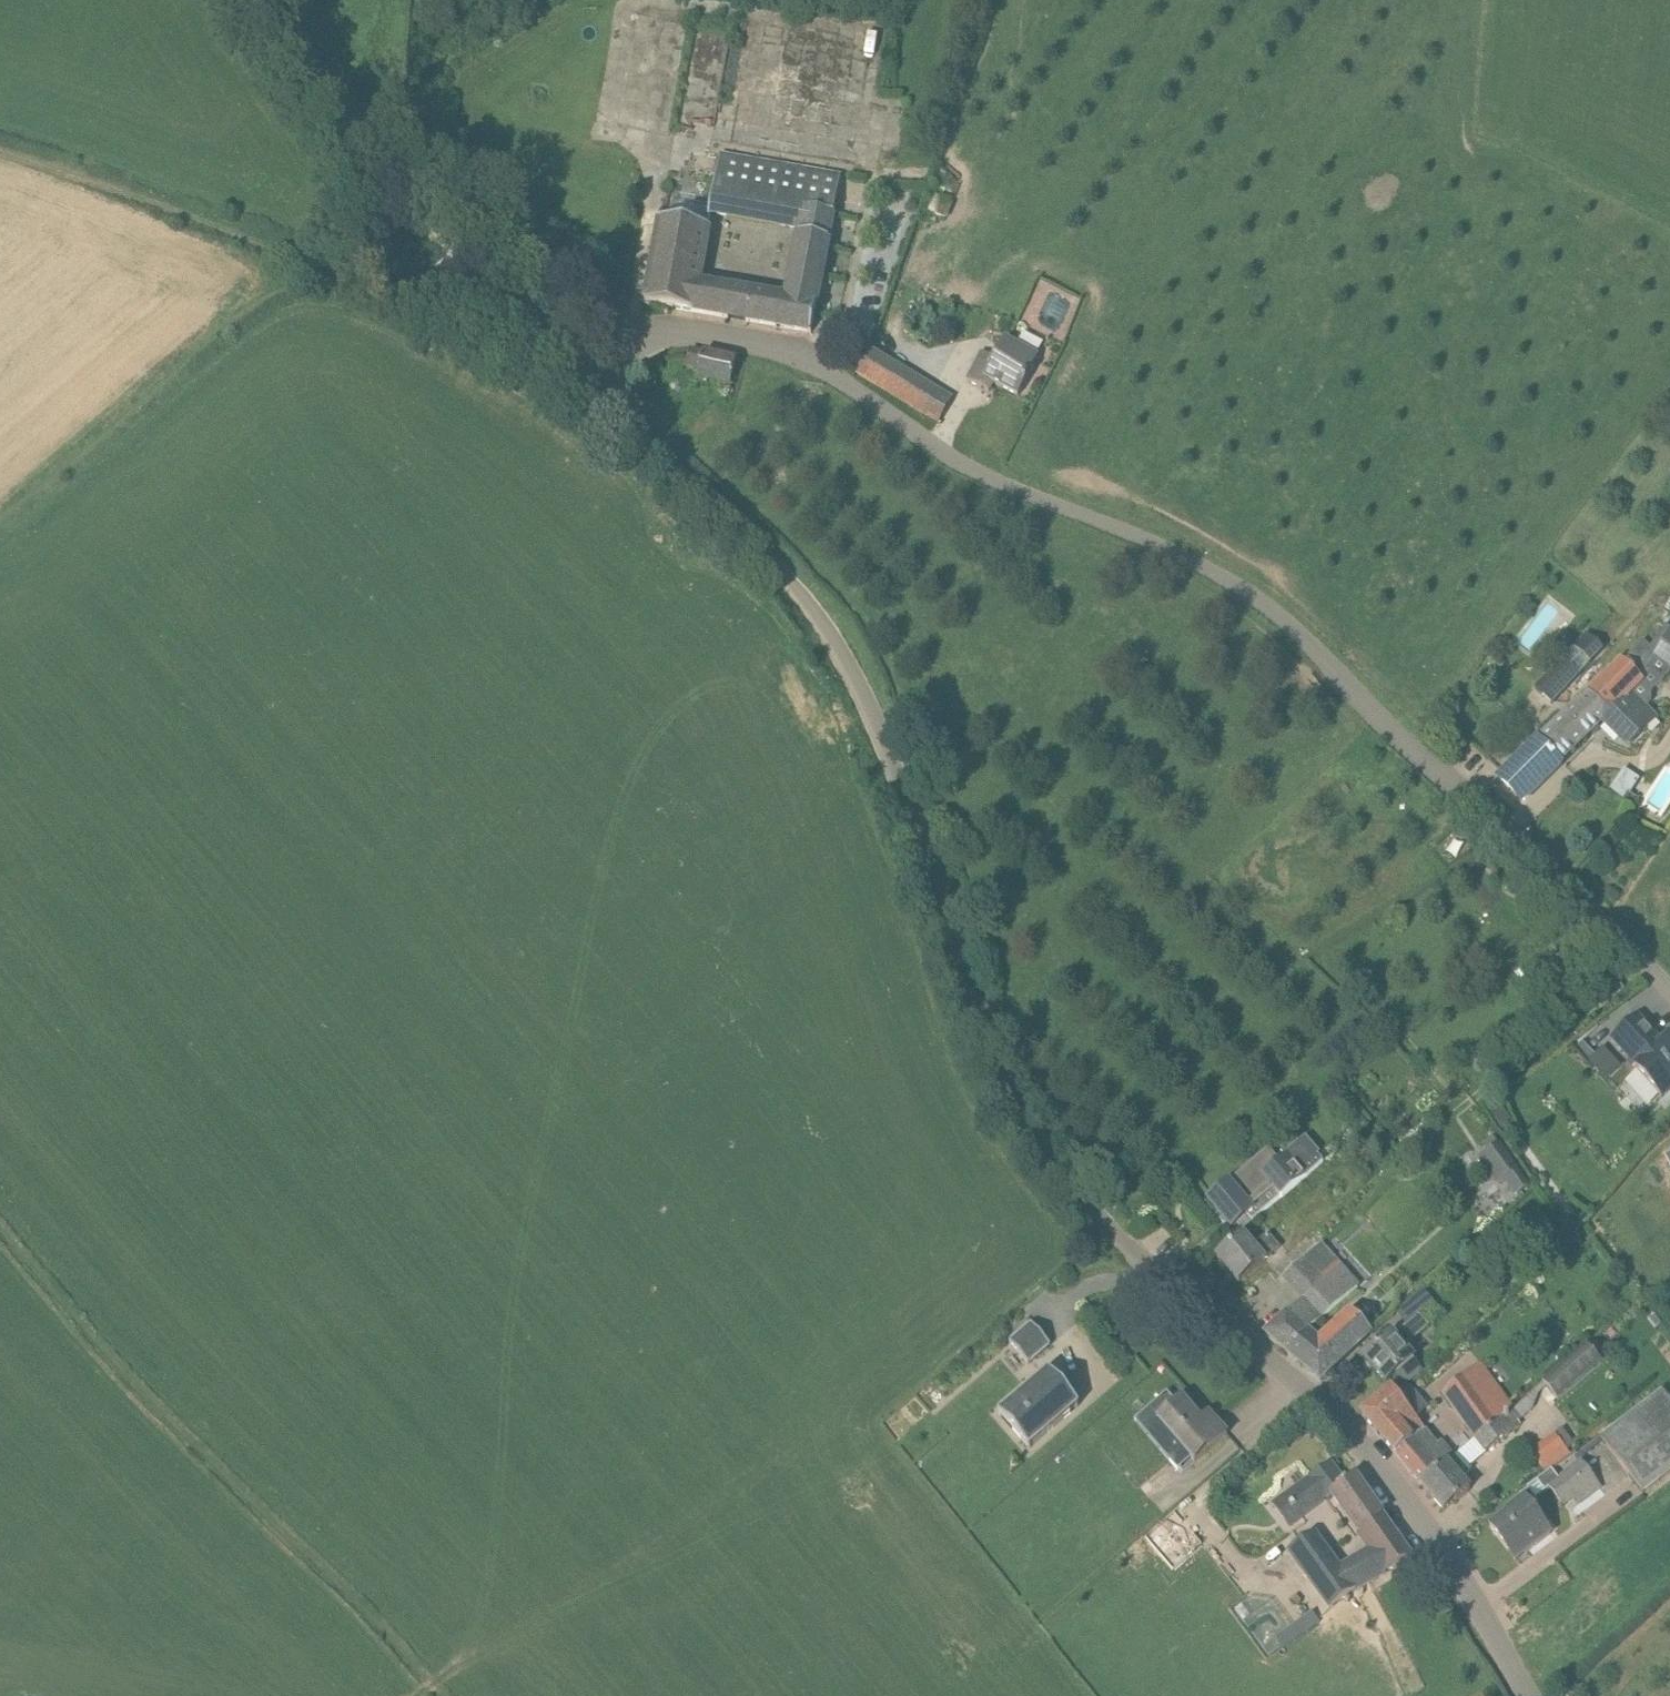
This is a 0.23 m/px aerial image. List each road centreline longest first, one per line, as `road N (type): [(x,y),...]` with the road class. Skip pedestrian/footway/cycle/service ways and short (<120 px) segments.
road 1 (unclassified): [(1529,1695),(1452,1564),(1367,1450),(1300,1383),(1130,1248),(1045,1152),(993,1059),(899,777),(839,648),(764,552),(588,386)]
road 2 (unclassified): [(1669,988),(1527,843),(1243,588),(1166,547),(974,468),(788,348),(660,330)]
road 3 (track): [(0,1229),(137,1388),(365,1613),(437,1695)]
road 4 (track): [(342,274),(286,285),(252,304),(0,519)]
road 5 (unclassified): [(521,311),(257,0)]
road 6 (track): [(342,274),(0,152)]
road 7 (track): [(537,330),(486,332),(342,274)]
road 8 (unclassified): [(660,330),(521,311)]

